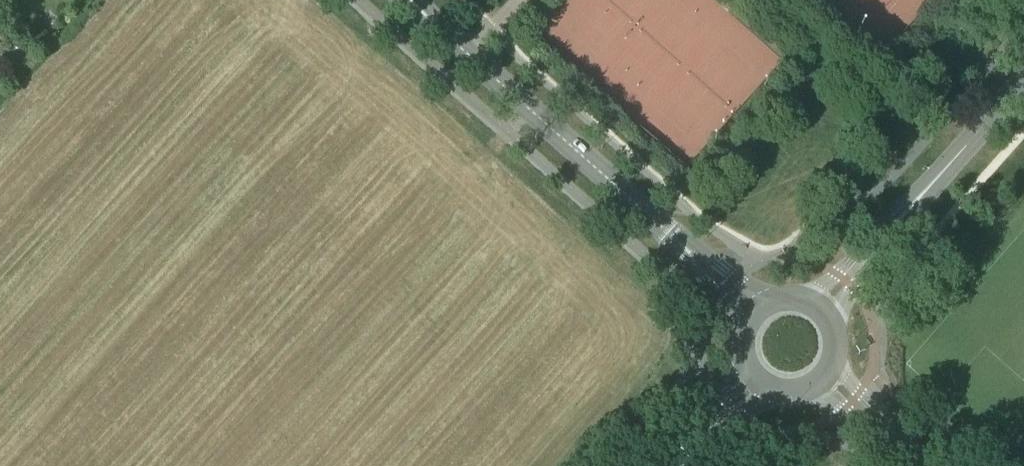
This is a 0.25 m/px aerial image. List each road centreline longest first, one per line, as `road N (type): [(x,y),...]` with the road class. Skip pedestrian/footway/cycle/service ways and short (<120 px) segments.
road 1 (tertiary): [(756,313),(407,0)]
road 2 (residential): [(819,310),(1023,79)]
road 3 (unclassified): [(827,375),(924,465)]

